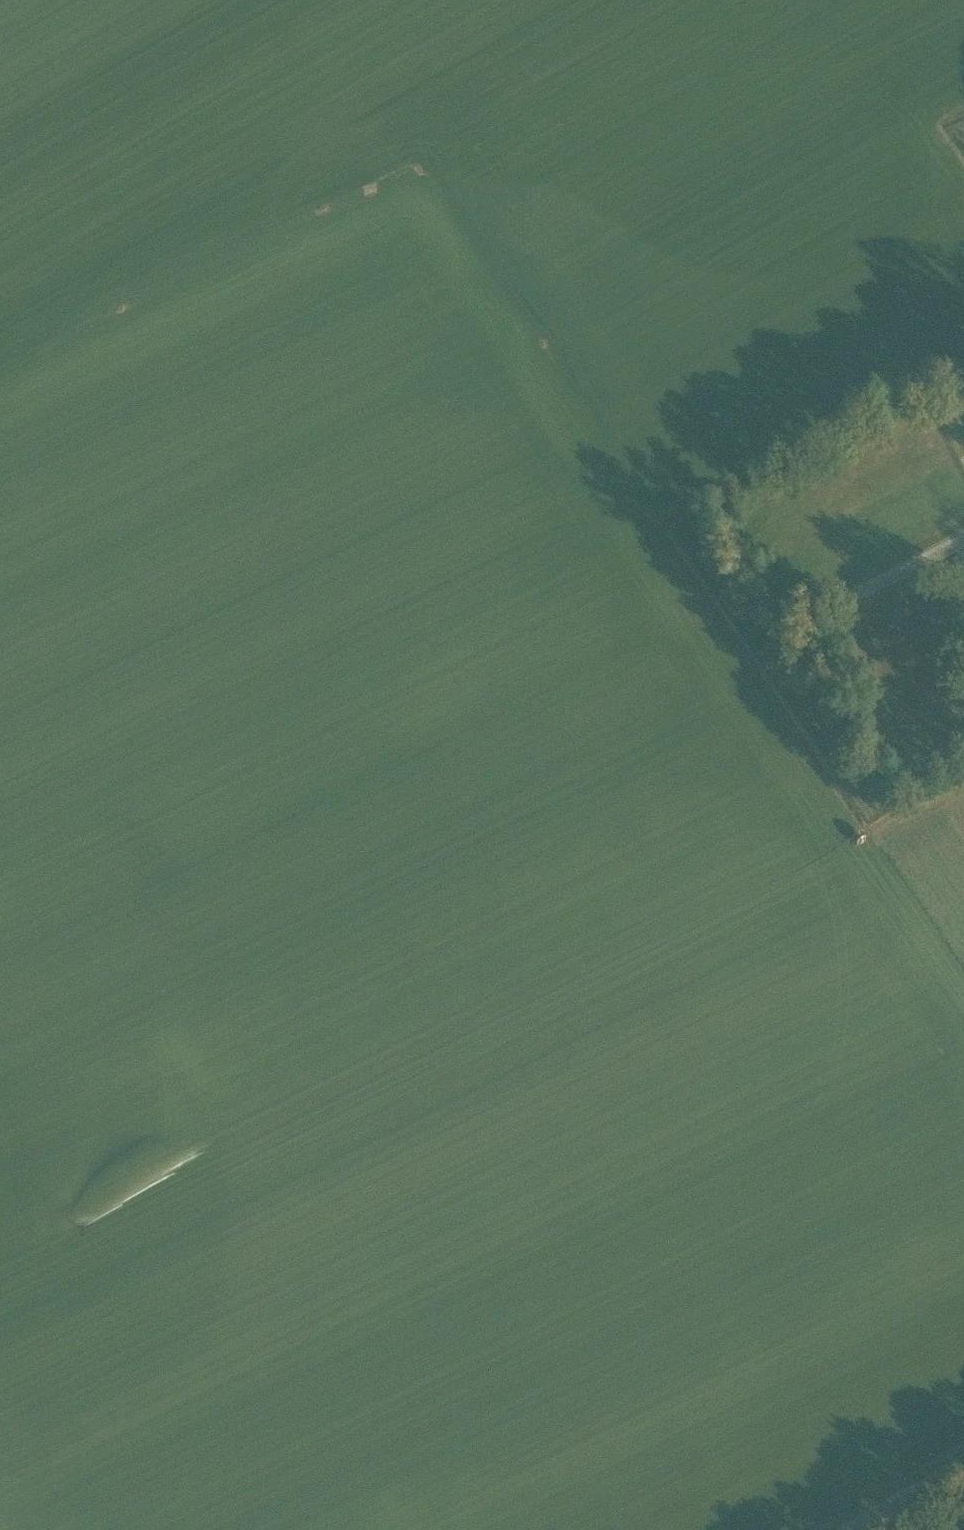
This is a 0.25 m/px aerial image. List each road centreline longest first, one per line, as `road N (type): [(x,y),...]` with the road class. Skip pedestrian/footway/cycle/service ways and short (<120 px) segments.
road 1 (unclassified): [(817,1529),(963,1441)]

